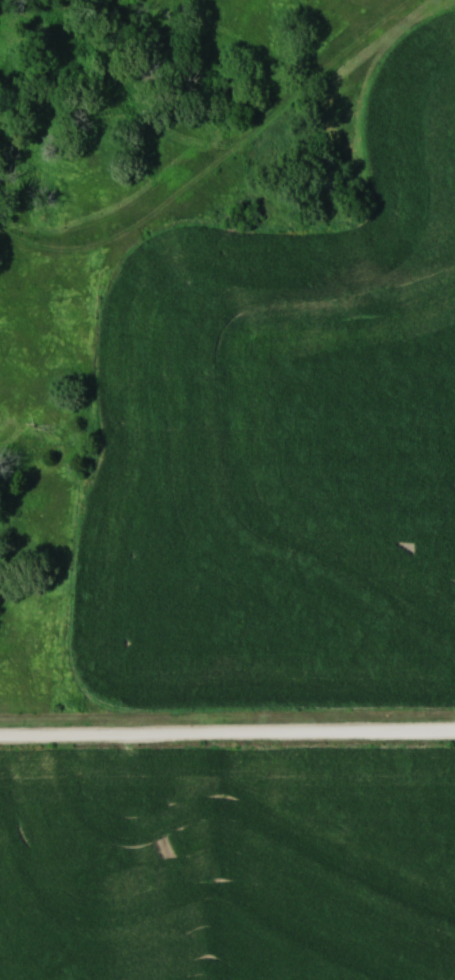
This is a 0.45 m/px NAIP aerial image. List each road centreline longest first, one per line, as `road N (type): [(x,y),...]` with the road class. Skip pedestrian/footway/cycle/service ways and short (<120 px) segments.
road 1 (residential): [(0,738),(454,736)]

